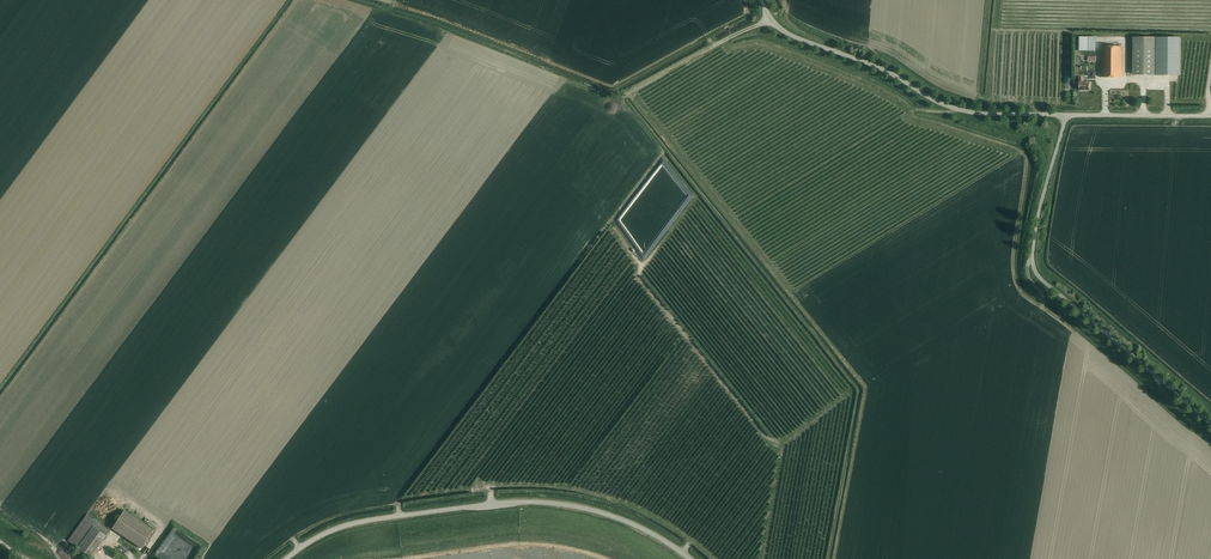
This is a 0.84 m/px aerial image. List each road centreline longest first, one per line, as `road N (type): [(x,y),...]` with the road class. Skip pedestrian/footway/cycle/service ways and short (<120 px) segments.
road 1 (unclassified): [(687,558),(613,516),(526,502),(351,525),(287,558)]
road 2 (unclassified): [(1210,425),(1034,267),(1042,194),(1065,116)]
road 3 (unclassified): [(1065,116),(985,115),(944,104),(781,27),(759,0)]
road 4 (unclassified): [(1210,117),(1065,116)]

